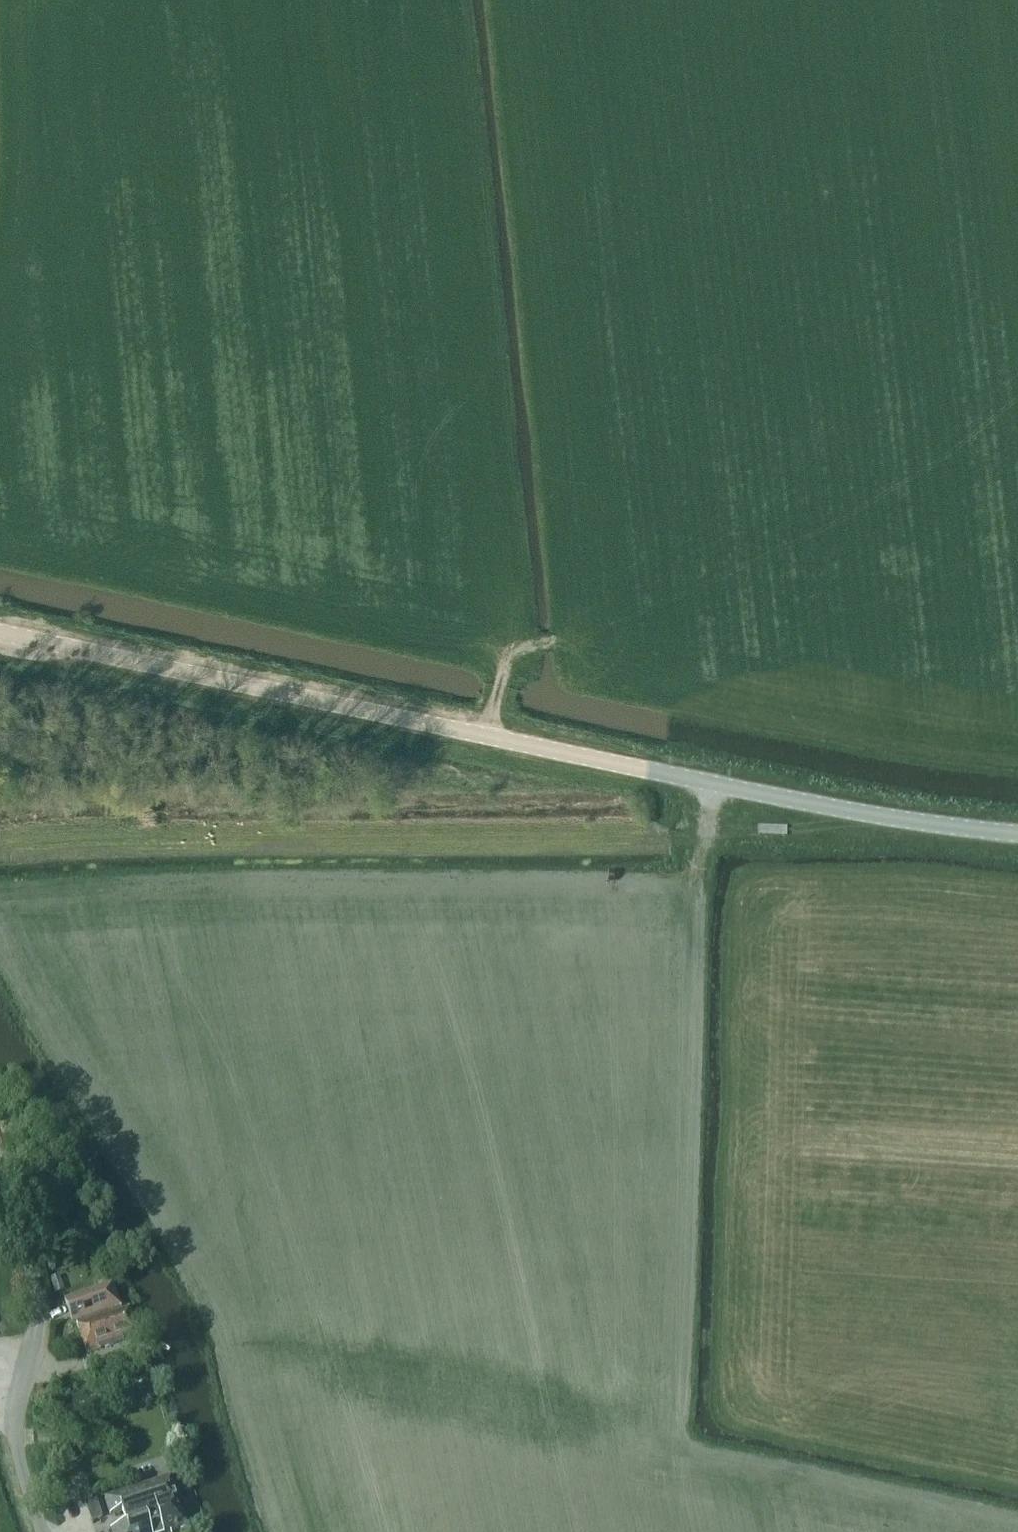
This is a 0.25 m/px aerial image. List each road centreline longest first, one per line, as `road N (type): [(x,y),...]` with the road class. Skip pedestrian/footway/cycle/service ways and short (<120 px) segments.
road 1 (tertiary): [(1017,834),(824,805),(0,633)]
road 2 (unclassified): [(43,1531),(19,1459),(16,1419),(40,1304),(0,1161)]

